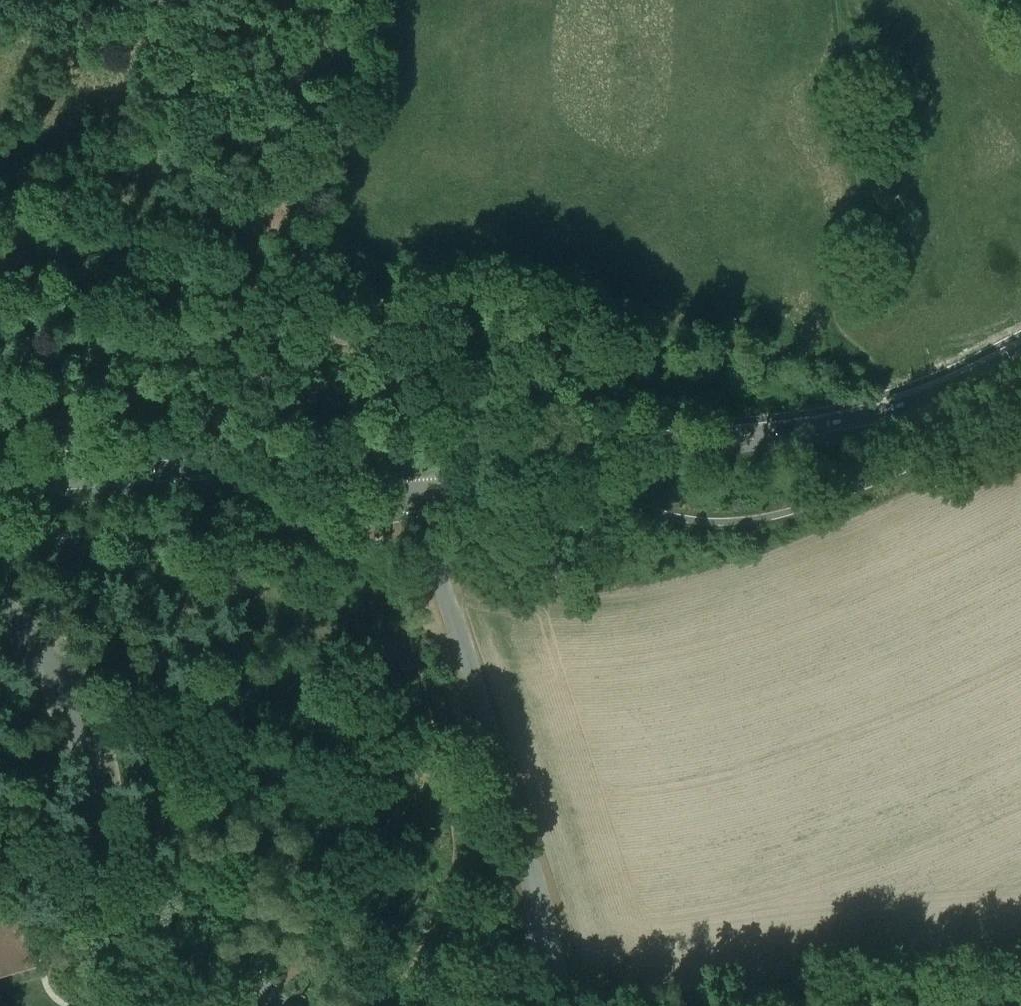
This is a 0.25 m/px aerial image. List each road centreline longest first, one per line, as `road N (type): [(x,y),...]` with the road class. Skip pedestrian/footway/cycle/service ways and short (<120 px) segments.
road 1 (tertiary): [(409,465),(801,436),(959,400),(1020,368)]
road 2 (unclassified): [(511,1005),(533,978),(546,936),(409,465)]
road 3 (unclassified): [(0,600),(57,676),(83,745),(96,798),(91,918),(98,940),(124,957),(243,981),(278,1005)]
road 4 (tertiary): [(0,487),(409,465)]

